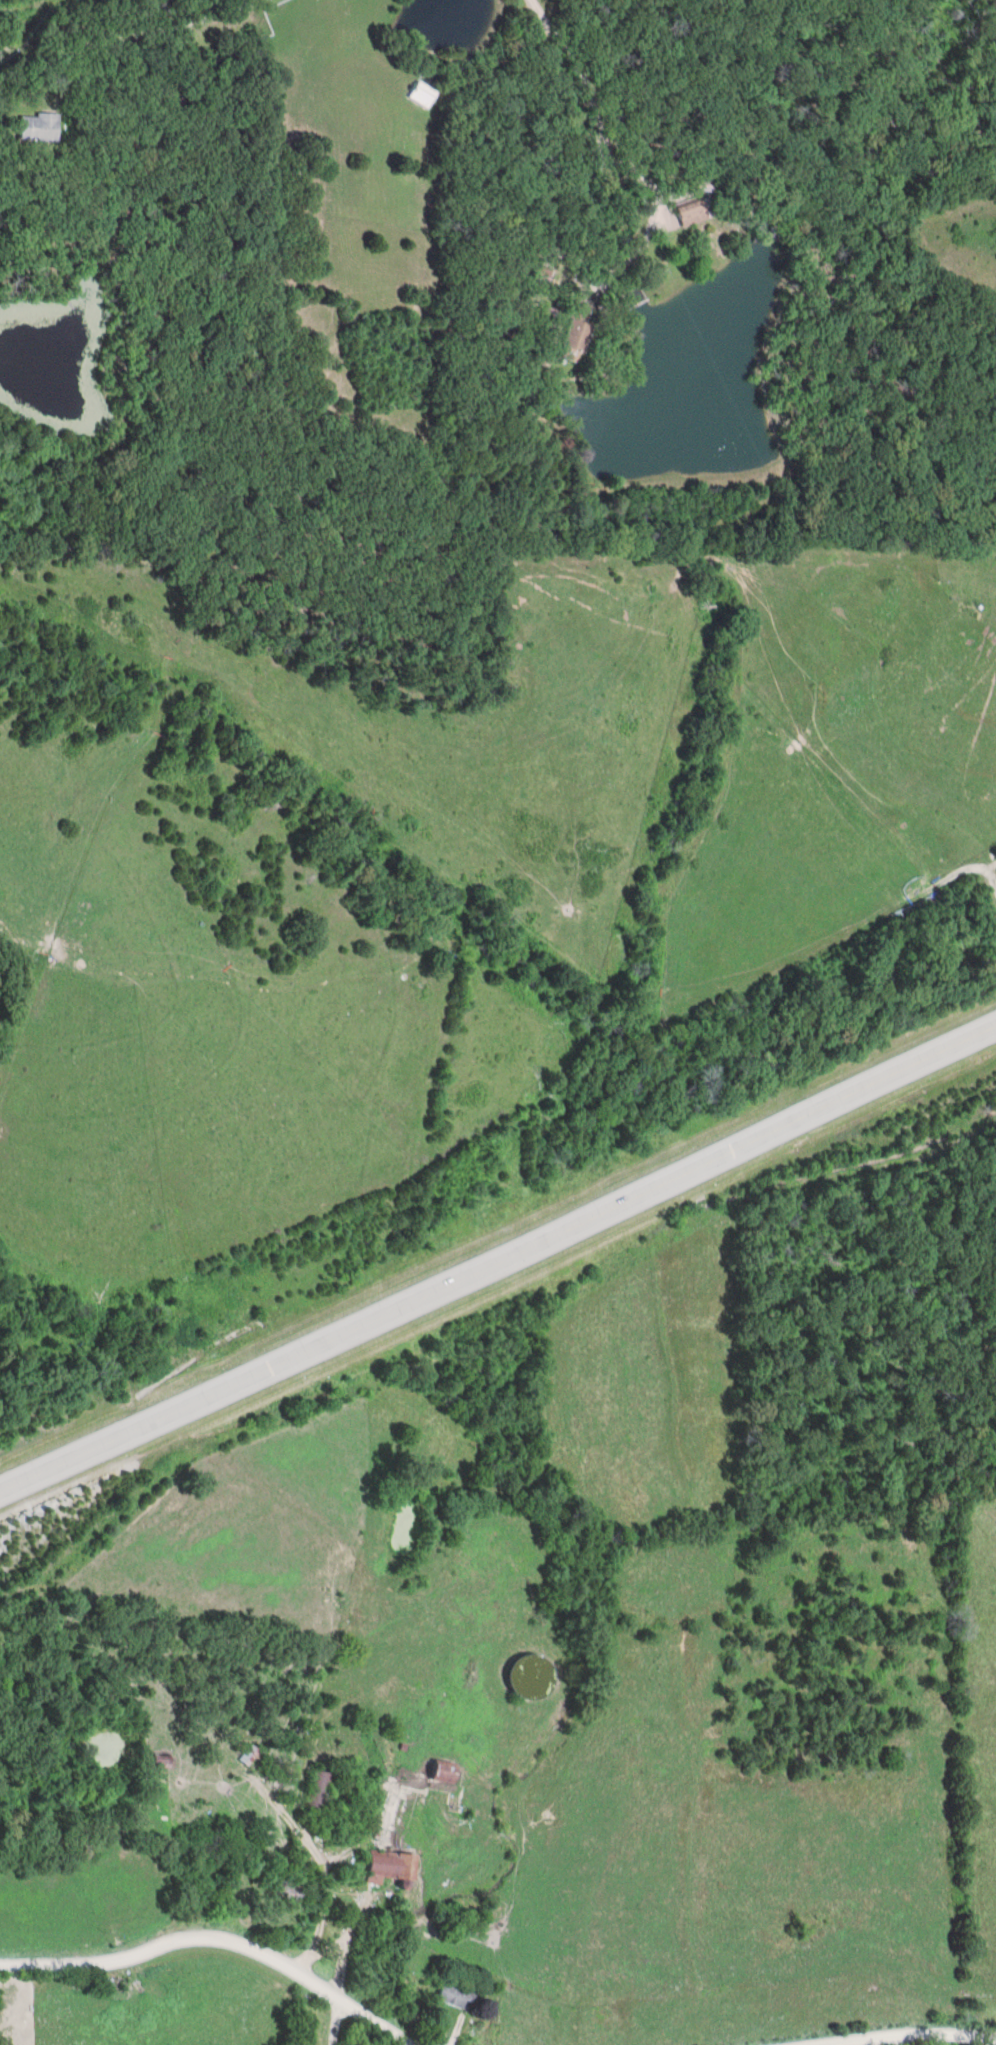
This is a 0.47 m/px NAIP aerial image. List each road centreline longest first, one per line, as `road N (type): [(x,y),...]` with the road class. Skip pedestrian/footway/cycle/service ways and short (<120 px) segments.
road 1 (primary): [(995,1030),(0,1496)]
road 2 (residential): [(0,1944),(228,1936),(391,2018),(471,2044)]
road 3 (residential): [(267,0),(280,70),(323,158),(379,225),(484,242),(557,217)]
road 4 (residential): [(280,70),(137,130),(0,162)]
road 5 (residential): [(263,0),(239,13),(159,23),(24,70)]

